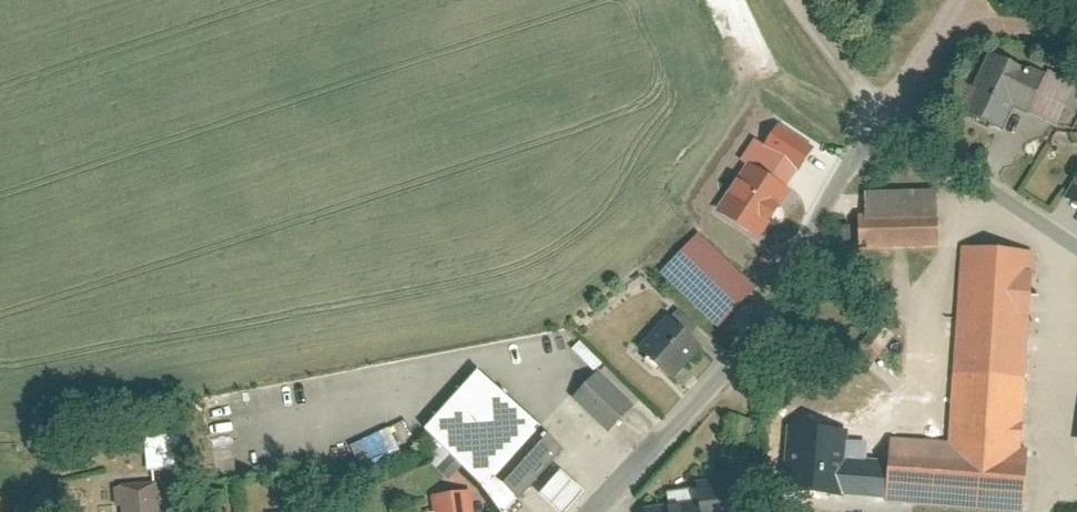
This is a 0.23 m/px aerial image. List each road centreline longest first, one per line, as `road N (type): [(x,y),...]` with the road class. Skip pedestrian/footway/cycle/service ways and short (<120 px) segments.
road 1 (residential): [(885,119),(850,162),(755,339),(590,511)]
road 2 (residential): [(885,119),(1076,247)]
road 3 (residential): [(794,0),(885,119)]

